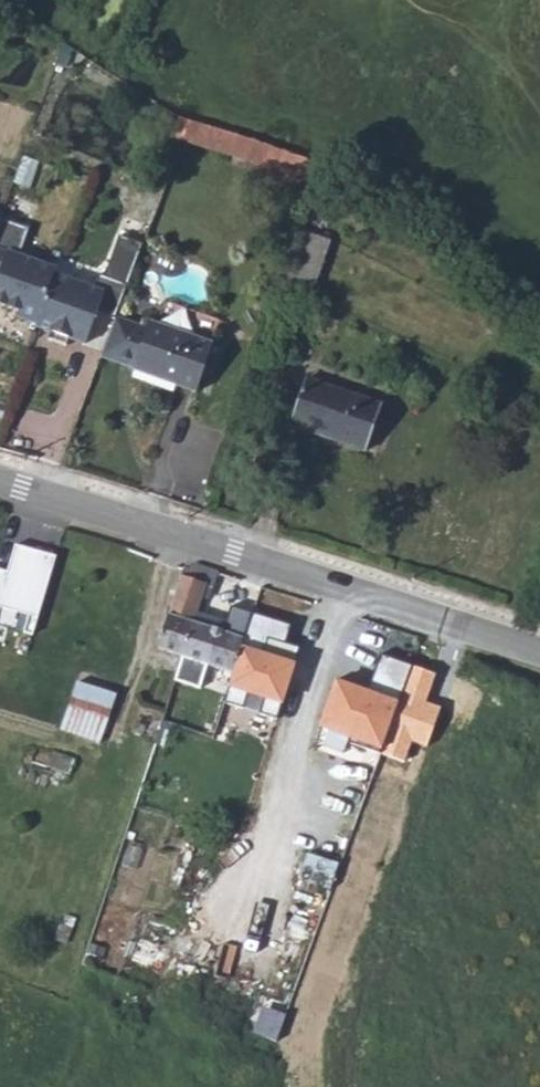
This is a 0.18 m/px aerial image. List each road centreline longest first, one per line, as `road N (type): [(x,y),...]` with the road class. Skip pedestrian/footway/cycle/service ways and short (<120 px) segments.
road 1 (tertiary): [(539,650),(0,482)]

